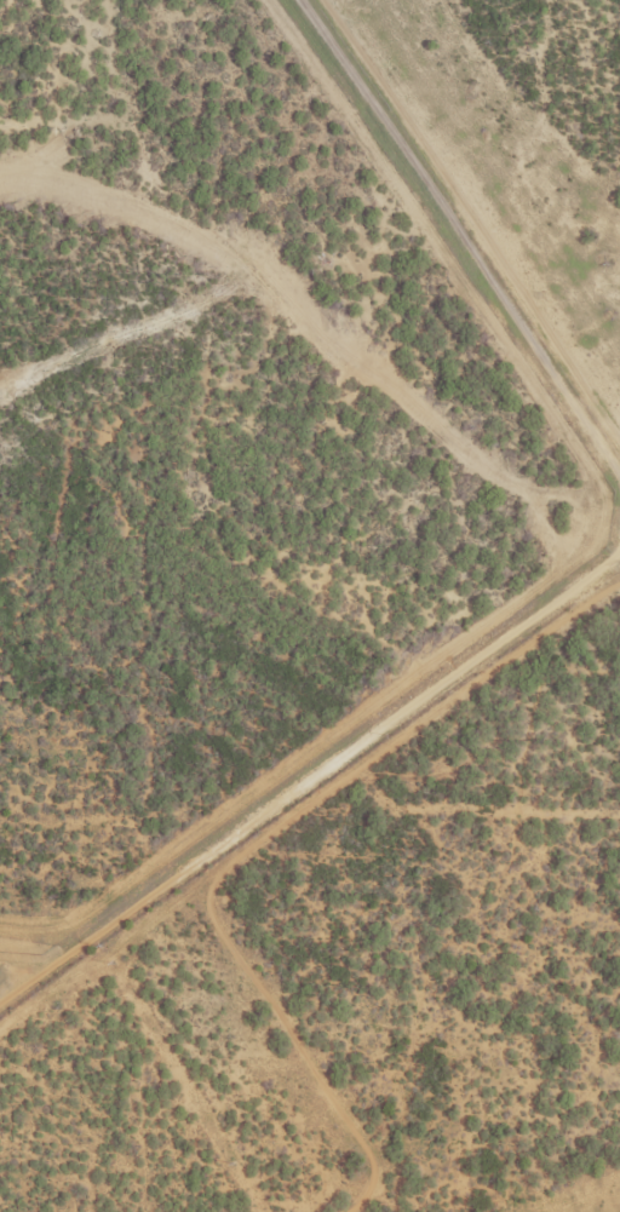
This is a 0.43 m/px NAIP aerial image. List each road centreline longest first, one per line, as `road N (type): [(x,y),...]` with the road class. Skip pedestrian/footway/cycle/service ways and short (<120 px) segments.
road 1 (residential): [(0,1005),(619,553)]
road 2 (residential): [(619,463),(305,0)]

